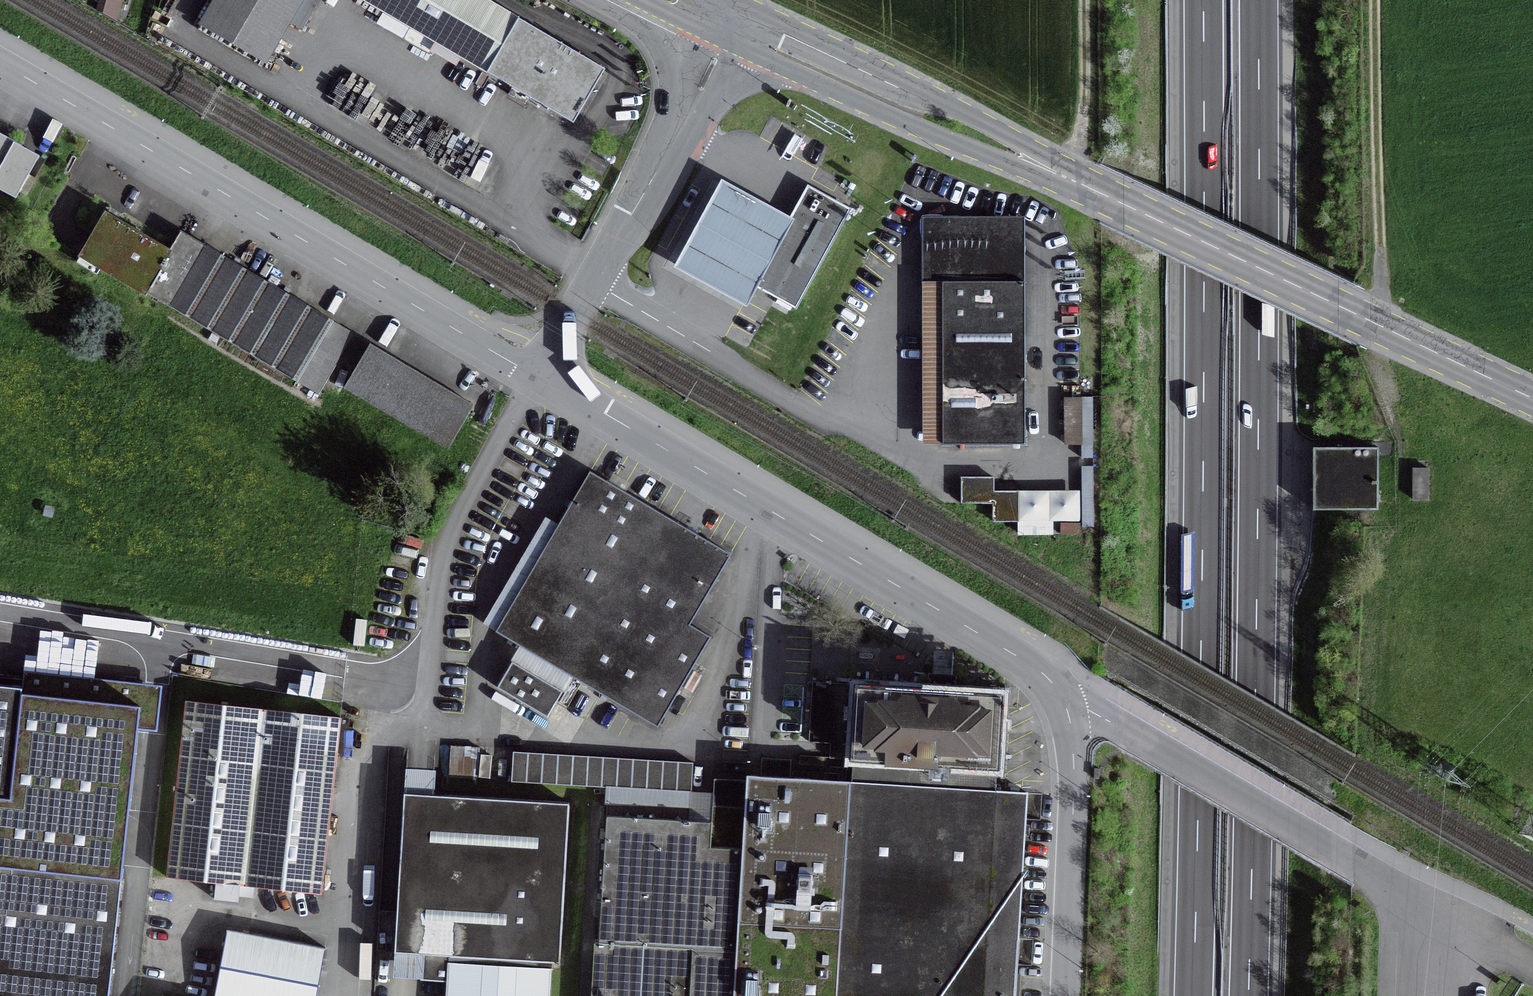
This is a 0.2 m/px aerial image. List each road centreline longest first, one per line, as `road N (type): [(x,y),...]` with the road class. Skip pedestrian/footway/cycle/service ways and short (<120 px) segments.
road 1 (motorway): [(1203,0),(1193,995)]
road 2 (motorway): [(1249,995),(1259,0)]
road 3 (residential): [(1065,995),(1074,761),(1068,711),(1052,683),(535,373)]
road 4 (secondary): [(1383,327),(734,21)]
road 5 (residential): [(535,373),(0,68)]
road 6 (residential): [(734,21),(657,174),(535,373)]
road 7 (track): [(1374,0),(1383,327)]
road 8 (secondary): [(1383,327),(1532,399)]

